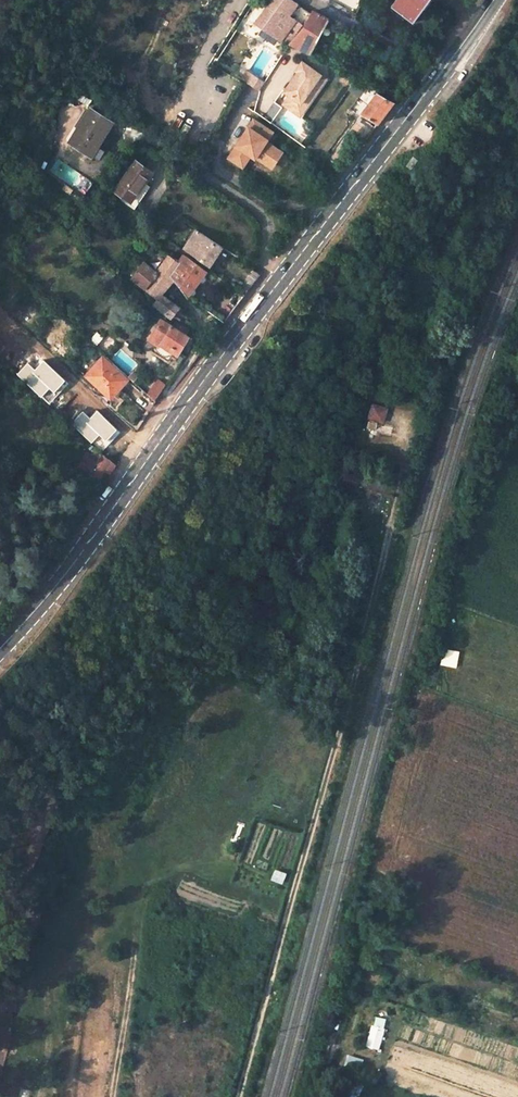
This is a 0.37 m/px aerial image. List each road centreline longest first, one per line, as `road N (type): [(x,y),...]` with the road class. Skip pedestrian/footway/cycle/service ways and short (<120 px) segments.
road 1 (track): [(407,422),(350,696),(239,1096)]
road 2 (secondary): [(157,430),(434,71)]
road 3 (secondary): [(0,648),(51,588),(157,430)]
road 4 (track): [(316,1096),(352,956)]
road 5 (residential): [(315,0),(434,71)]
road 6 (residential): [(188,304),(194,348),(157,430)]

